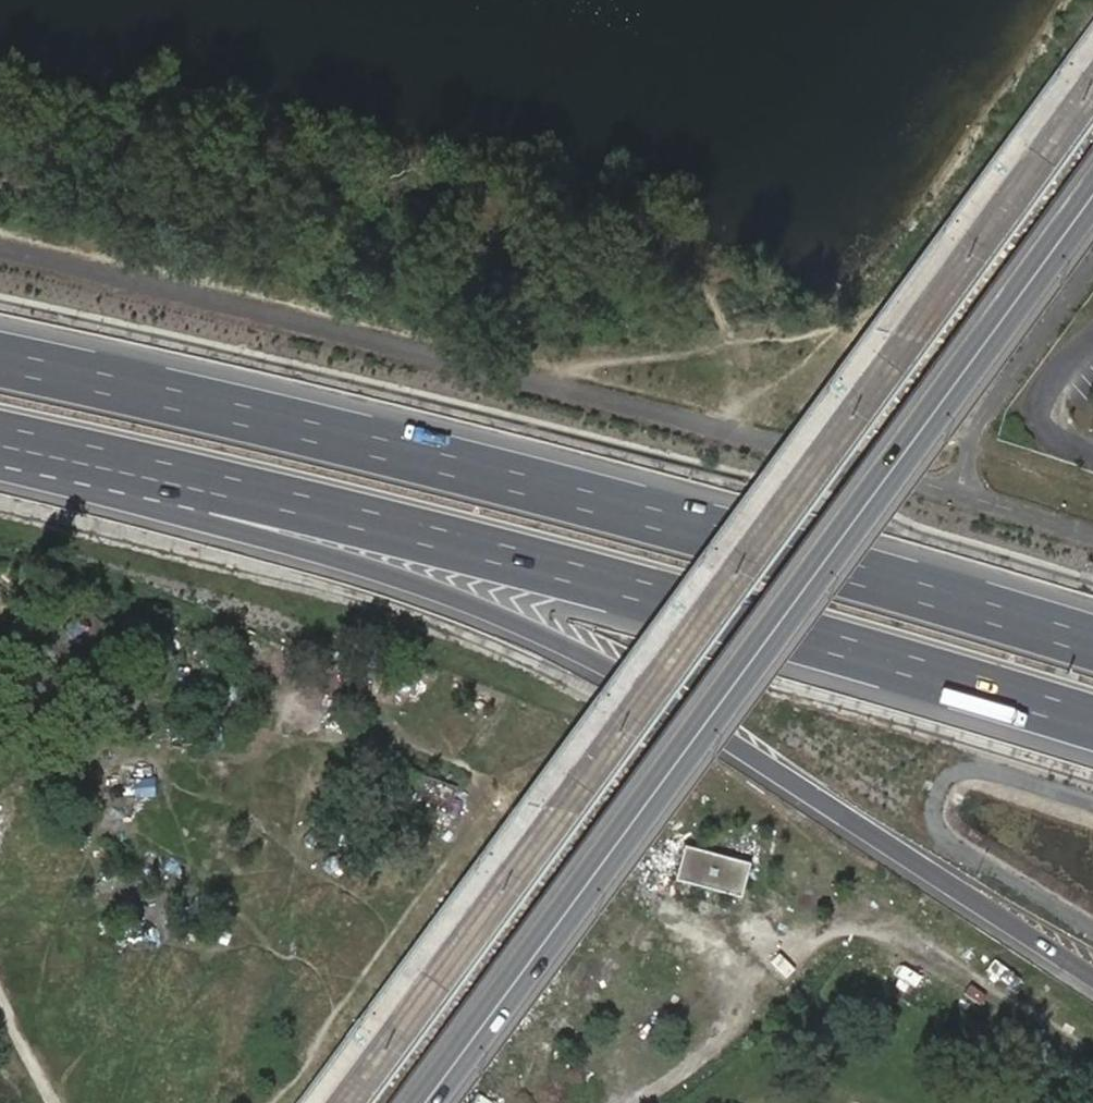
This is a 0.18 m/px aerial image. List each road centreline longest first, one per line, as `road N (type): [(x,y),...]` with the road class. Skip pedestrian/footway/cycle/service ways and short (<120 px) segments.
road 1 (motorway): [(0,475),(309,552),(542,636),(730,741),(1092,979)]
road 2 (motorway): [(0,435),(826,641),(1092,723)]
road 3 (motorway): [(1092,645),(418,458),(0,362)]
road 4 (tertiary): [(1092,194),(423,1102)]

